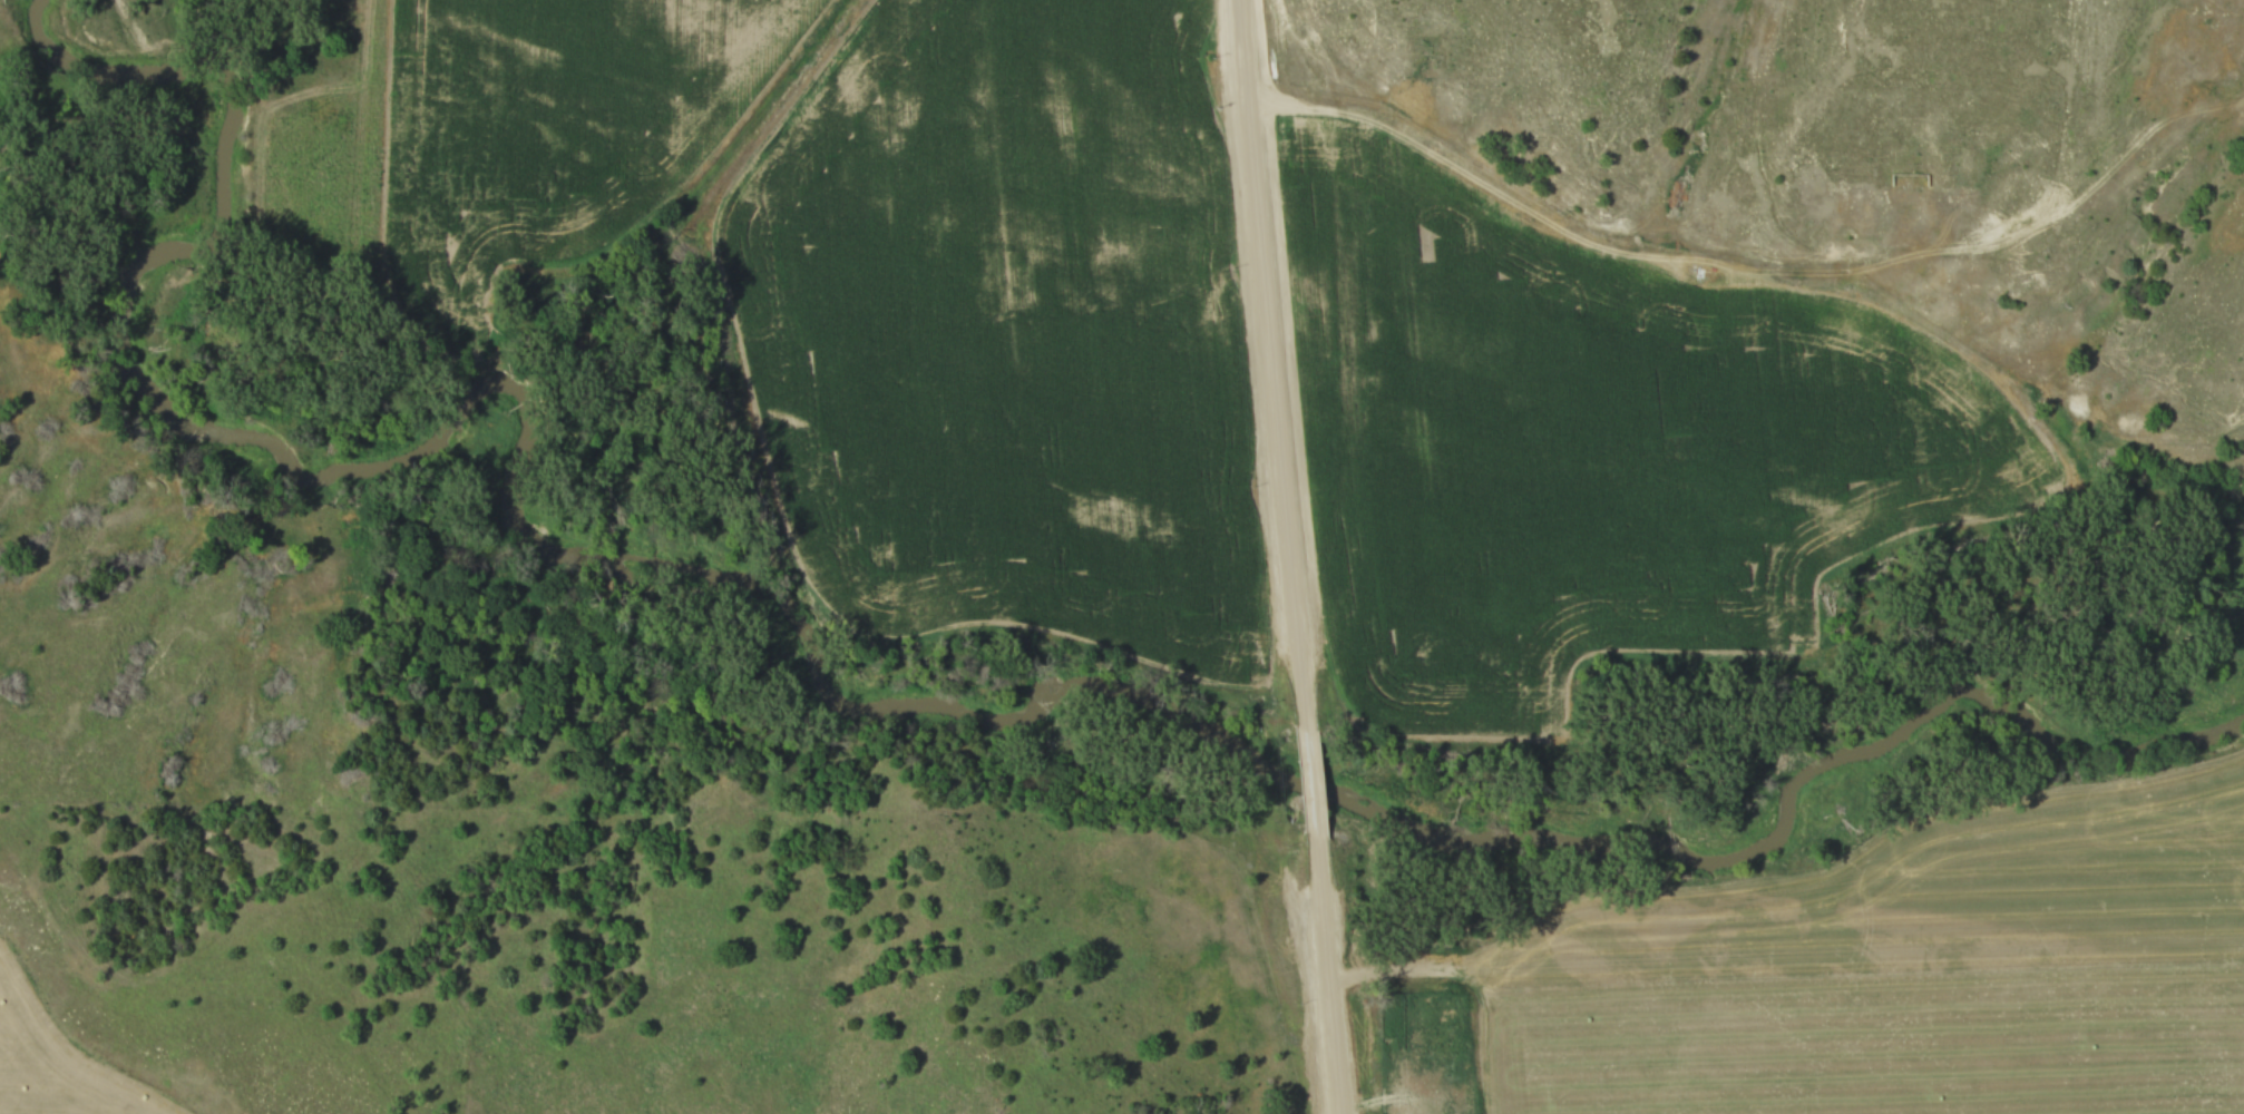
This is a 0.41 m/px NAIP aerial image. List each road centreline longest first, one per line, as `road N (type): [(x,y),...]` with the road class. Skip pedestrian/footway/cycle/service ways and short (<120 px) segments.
road 1 (tertiary): [(1242,0),(1308,724)]
road 2 (tertiary): [(1317,829),(1343,1113)]

